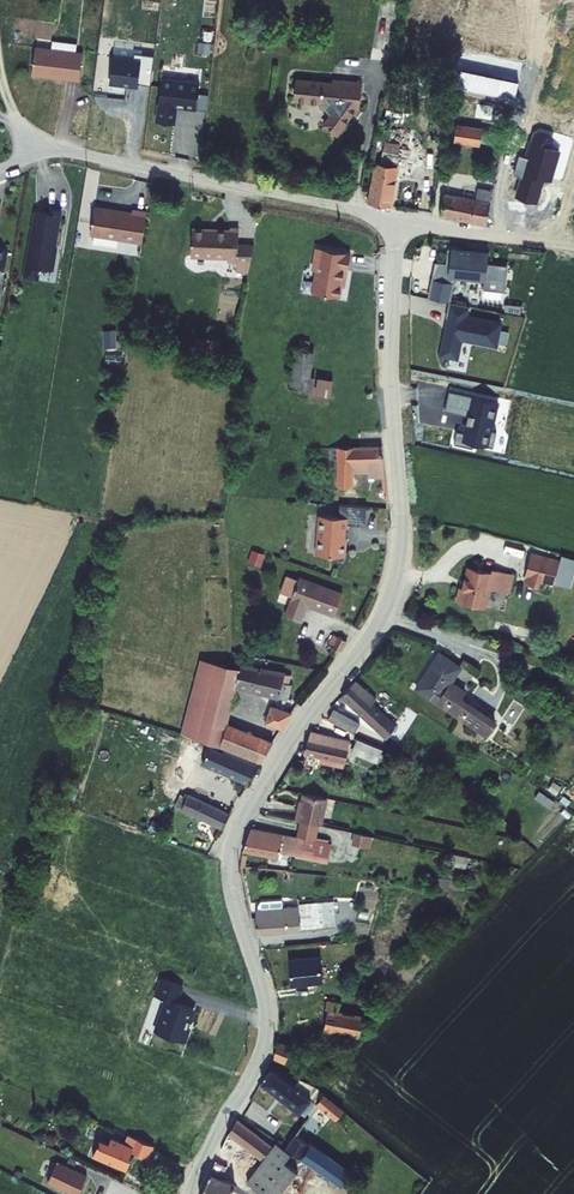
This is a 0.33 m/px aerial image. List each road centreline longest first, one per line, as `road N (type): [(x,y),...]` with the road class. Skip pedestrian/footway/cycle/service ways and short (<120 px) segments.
road 1 (residential): [(393,220),(398,570),(373,635),(290,741),(236,835),(232,884),(264,995),(266,1030),(190,1193)]
road 2 (unclassified): [(48,150),(393,220)]
road 3 (unclassified): [(393,220),(544,242)]

